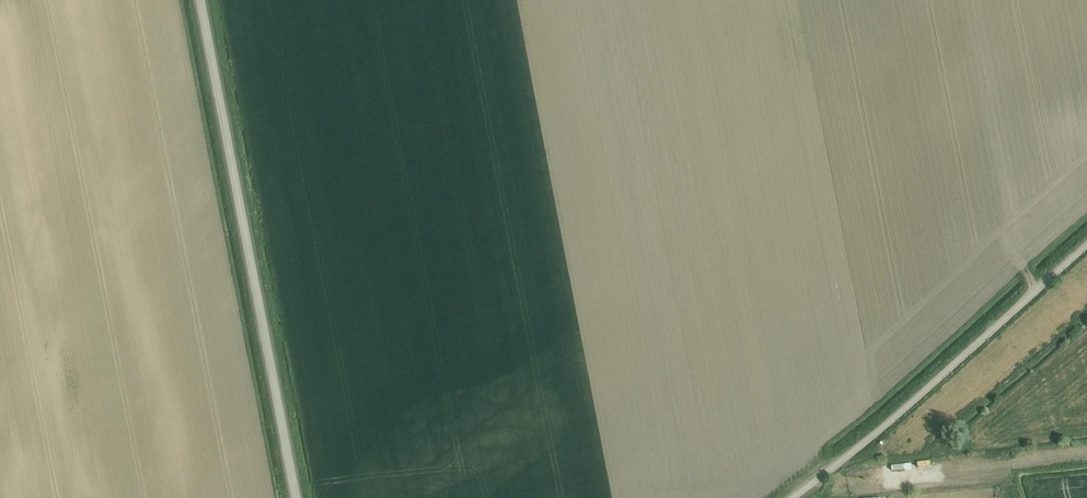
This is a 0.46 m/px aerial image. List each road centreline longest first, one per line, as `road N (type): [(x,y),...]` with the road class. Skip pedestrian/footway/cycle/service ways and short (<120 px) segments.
road 1 (unclassified): [(293,497),(191,0)]
road 2 (unclassified): [(791,497),(891,422),(1086,243)]

